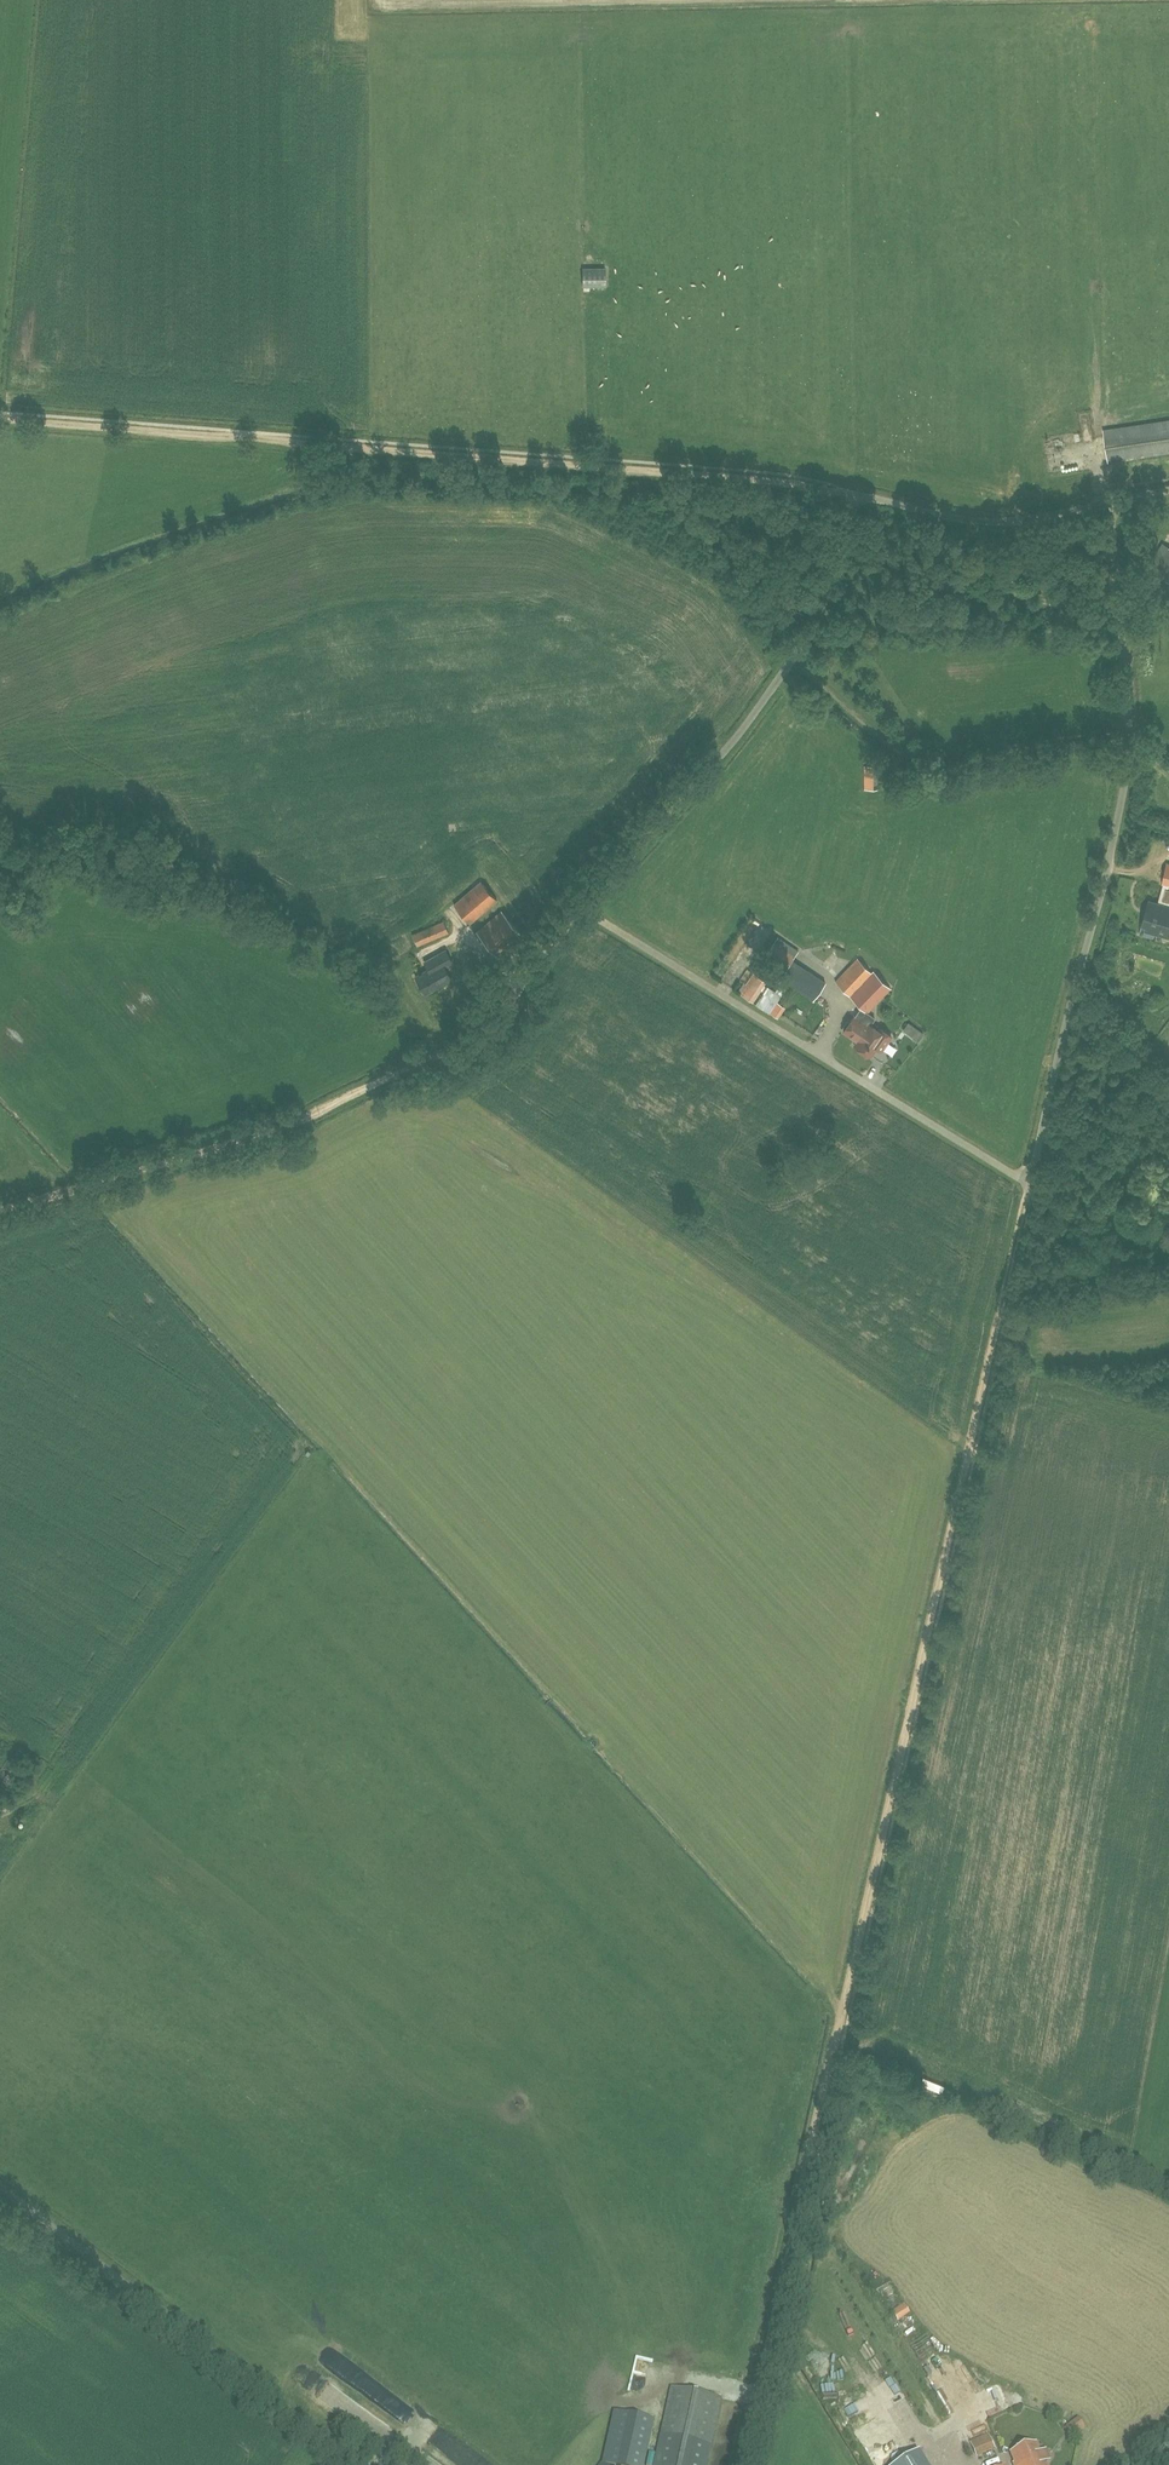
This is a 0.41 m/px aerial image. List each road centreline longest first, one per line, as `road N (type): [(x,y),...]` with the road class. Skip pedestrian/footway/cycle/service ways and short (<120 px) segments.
road 1 (track): [(743,2464),(1030,1183)]
road 2 (unclassified): [(588,912),(1030,1183),(1131,751),(1109,503)]
road 3 (track): [(853,497),(777,483),(0,421)]
road 4 (track): [(0,1207),(296,1122),(475,1036),(531,973)]
road 5 (unclassified): [(588,912),(759,712),(822,616),(853,497)]
road 6 (unclassified): [(360,2464),(0,2184)]
road 7 (unclassified): [(1109,503),(969,521),(853,497)]

